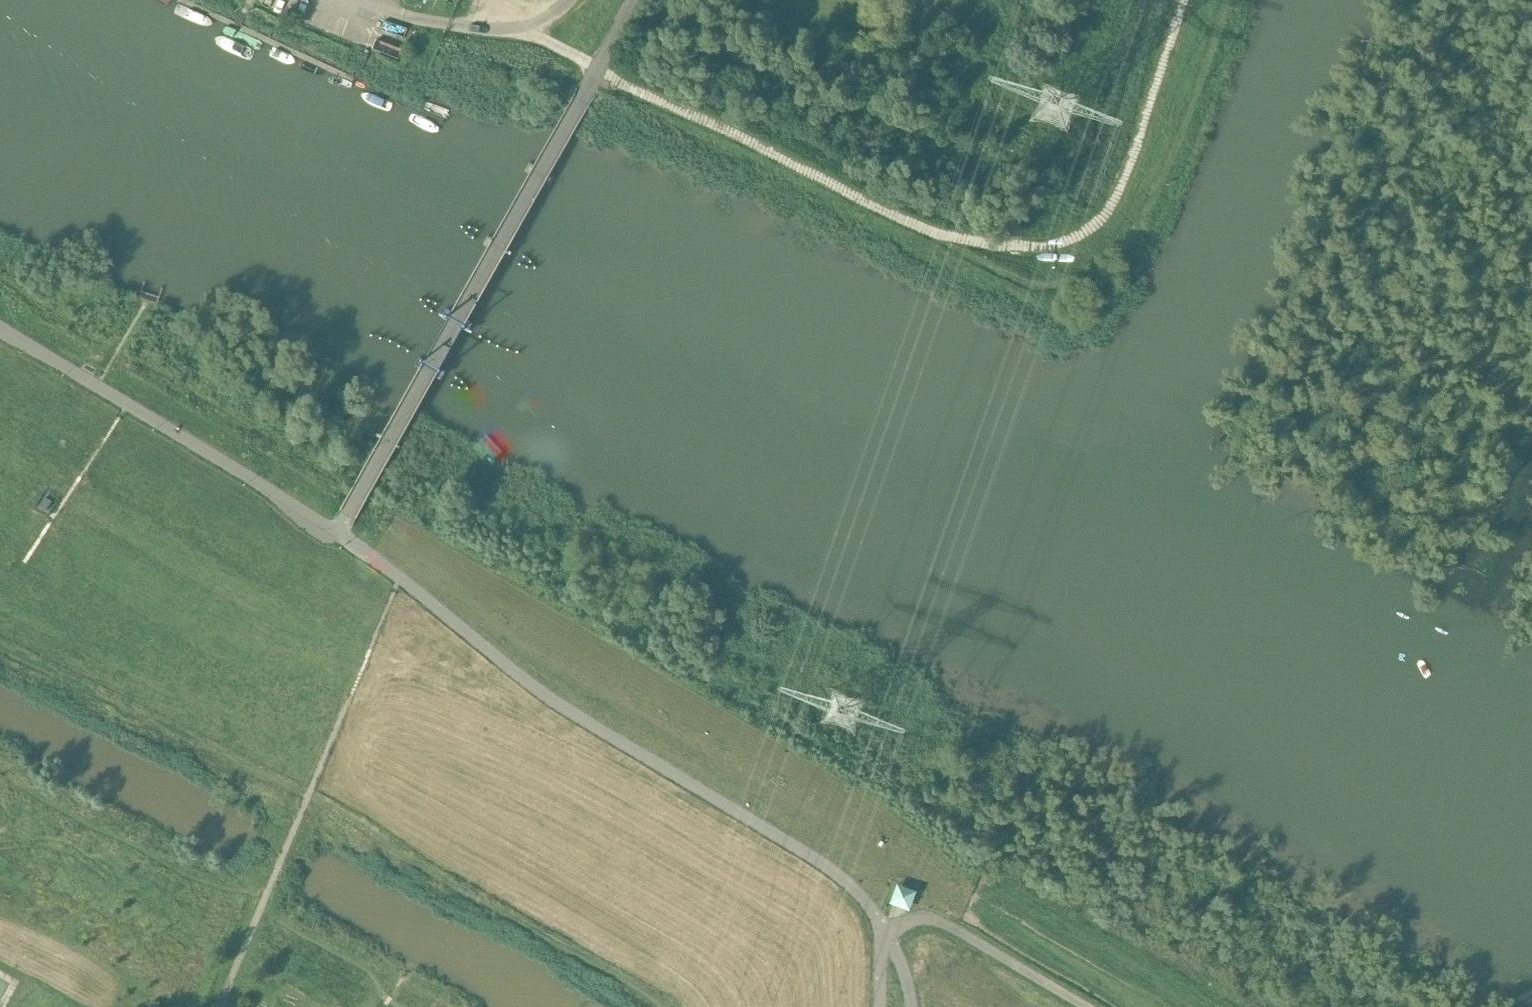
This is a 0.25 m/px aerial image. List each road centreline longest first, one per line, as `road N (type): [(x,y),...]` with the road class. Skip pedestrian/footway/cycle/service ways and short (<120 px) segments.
road 1 (track): [(1184,0),(1109,210),(1070,240),(1032,249),(945,237)]
road 2 (track): [(945,237),(623,83)]
road 3 (track): [(885,928),(927,917),(1082,1006)]
road 4 (unclassified): [(448,26),(522,28),(567,0)]

